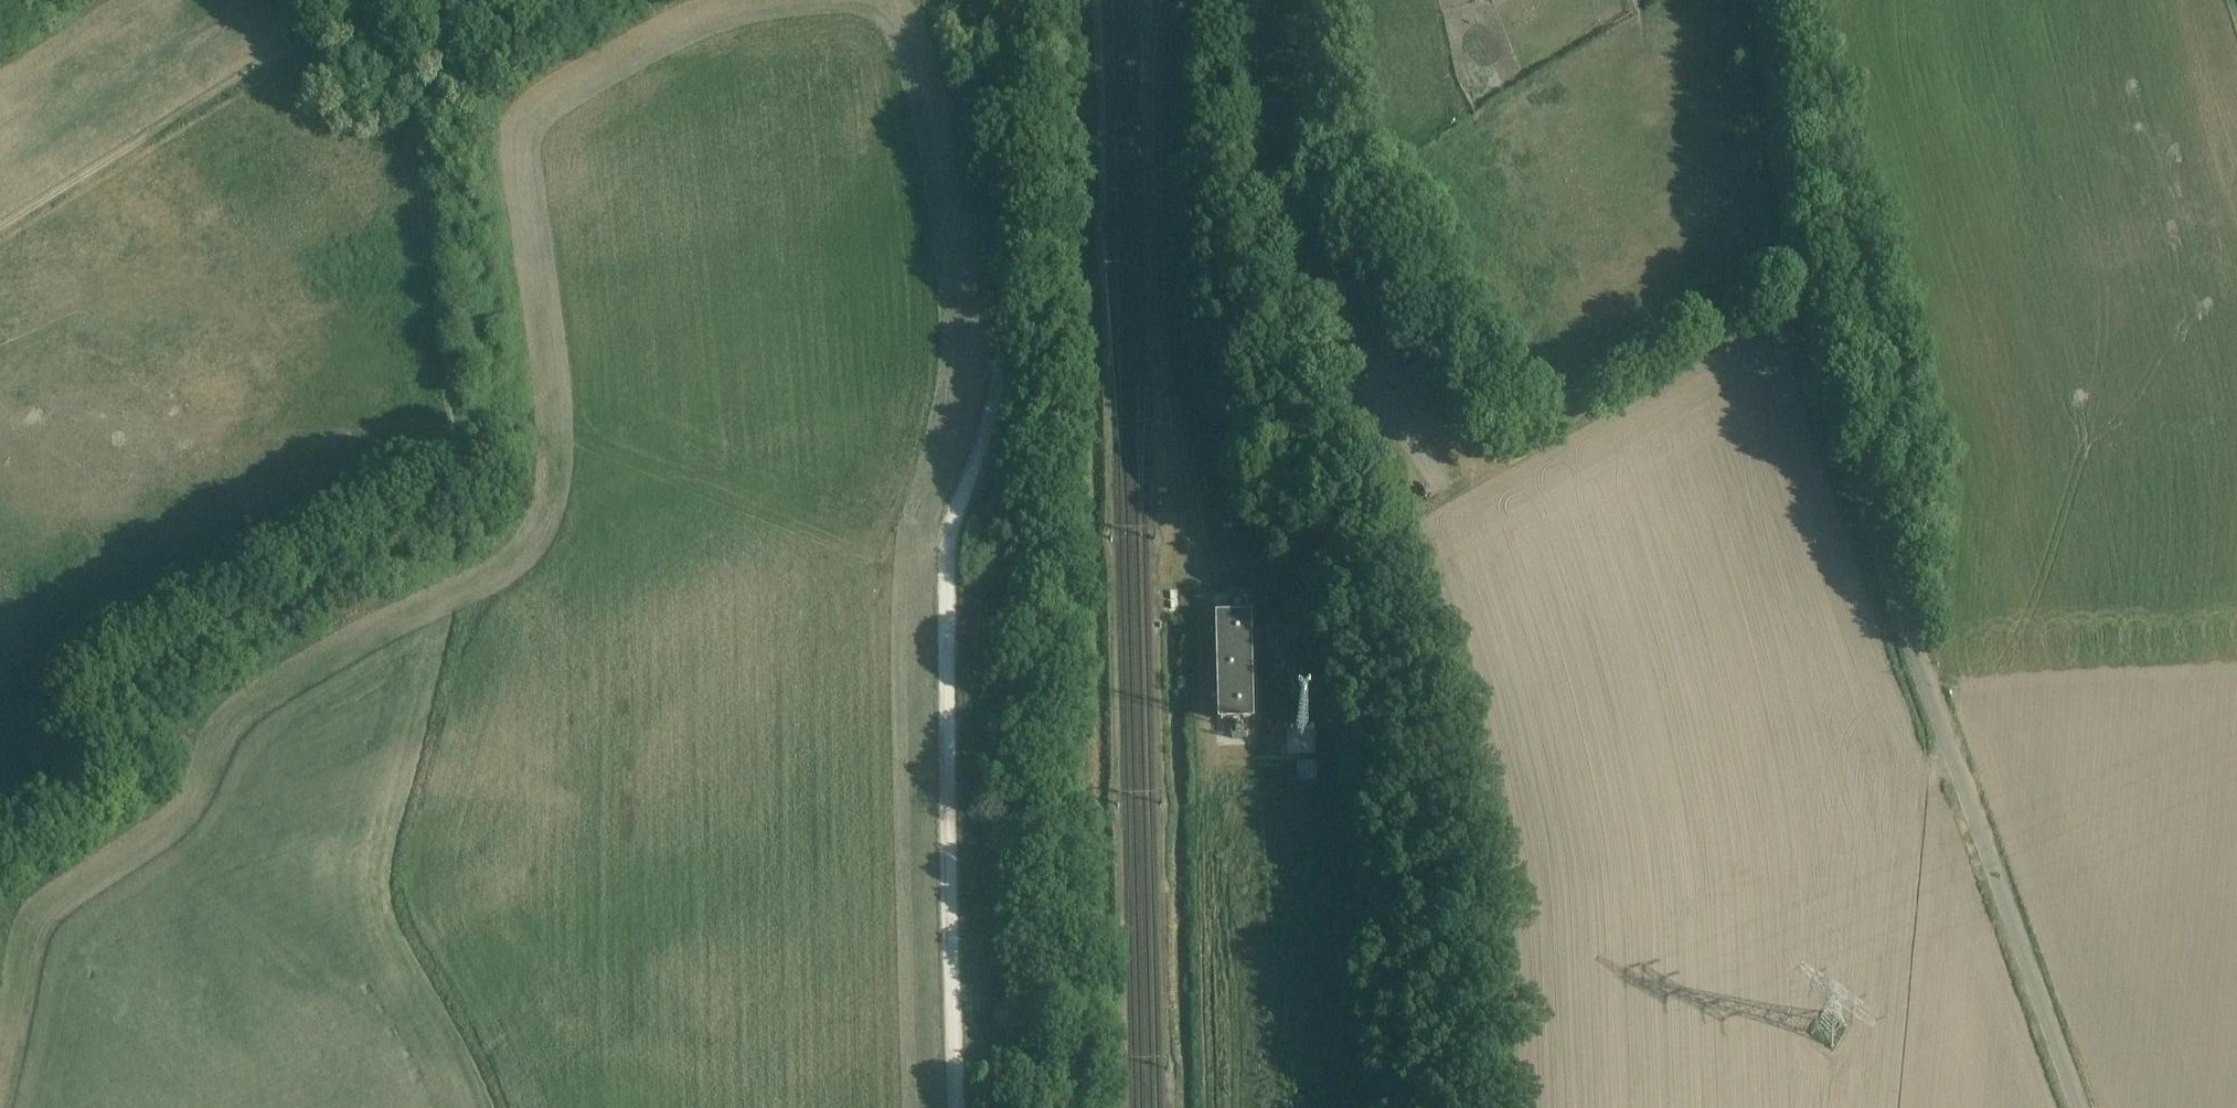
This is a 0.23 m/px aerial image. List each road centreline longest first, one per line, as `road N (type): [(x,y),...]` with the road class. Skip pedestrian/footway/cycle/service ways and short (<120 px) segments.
road 1 (unclassified): [(2069,1107),(1852,520),(1788,279),(1763,0)]
road 2 (track): [(1008,0),(994,412),(964,495),(947,584),(957,1107)]
road 3 (track): [(1159,0),(1162,333),(1198,601),(1200,757),(1219,772),(1274,757),(1287,740),(1287,710),(1274,625),(1257,597),(1211,555)]
road 4 (track): [(0,841),(112,783),(98,676),(438,470),(437,91)]
road 5 (track): [(437,91),(338,86),(301,51),(287,49),(0,229)]

